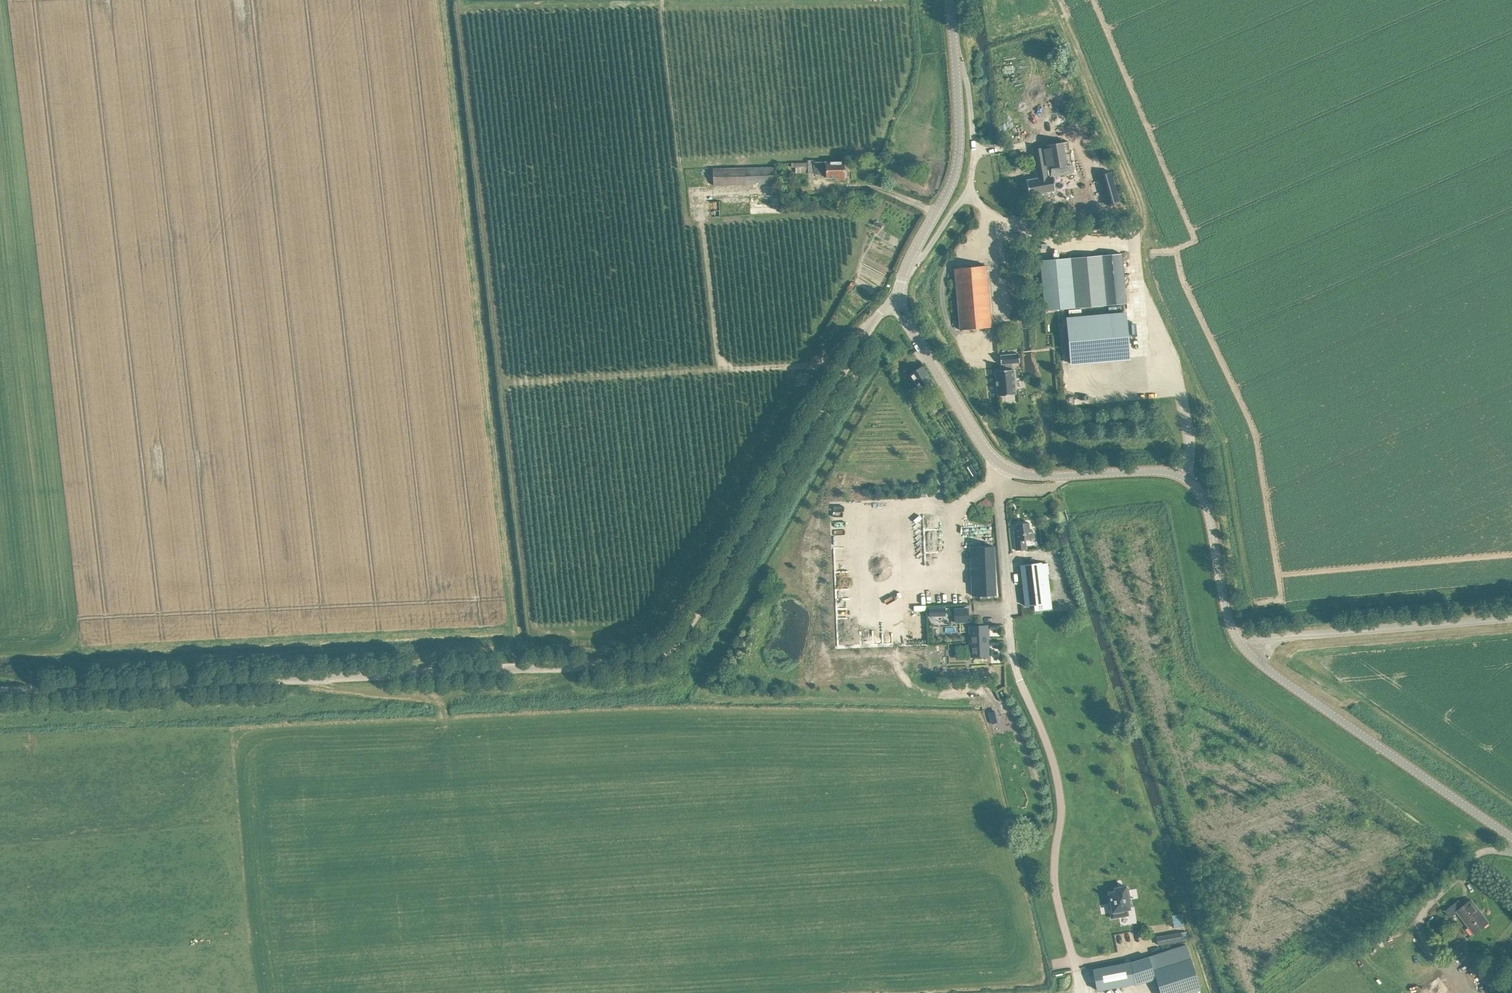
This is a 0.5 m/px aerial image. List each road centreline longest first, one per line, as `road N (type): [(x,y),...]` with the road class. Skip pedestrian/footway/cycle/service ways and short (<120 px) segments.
road 1 (unclassified): [(0,693),(655,660),(686,639),(876,319),(896,301)]
road 2 (tertiary): [(1251,654),(1232,621),(1206,501),(1189,480),(1163,471),(1062,476),(999,468),(896,301)]
road 3 (track): [(870,329),(855,331),(818,362),(507,385)]
road 4 (tertiary): [(1511,839),(1251,654)]
road 5 (tertiary): [(896,301),(958,169),(947,0)]
road 6 (unclassified): [(1251,654),(1283,640),(1511,623)]
road 7 (track): [(1135,237),(1143,231),(1141,200),(1057,0)]

